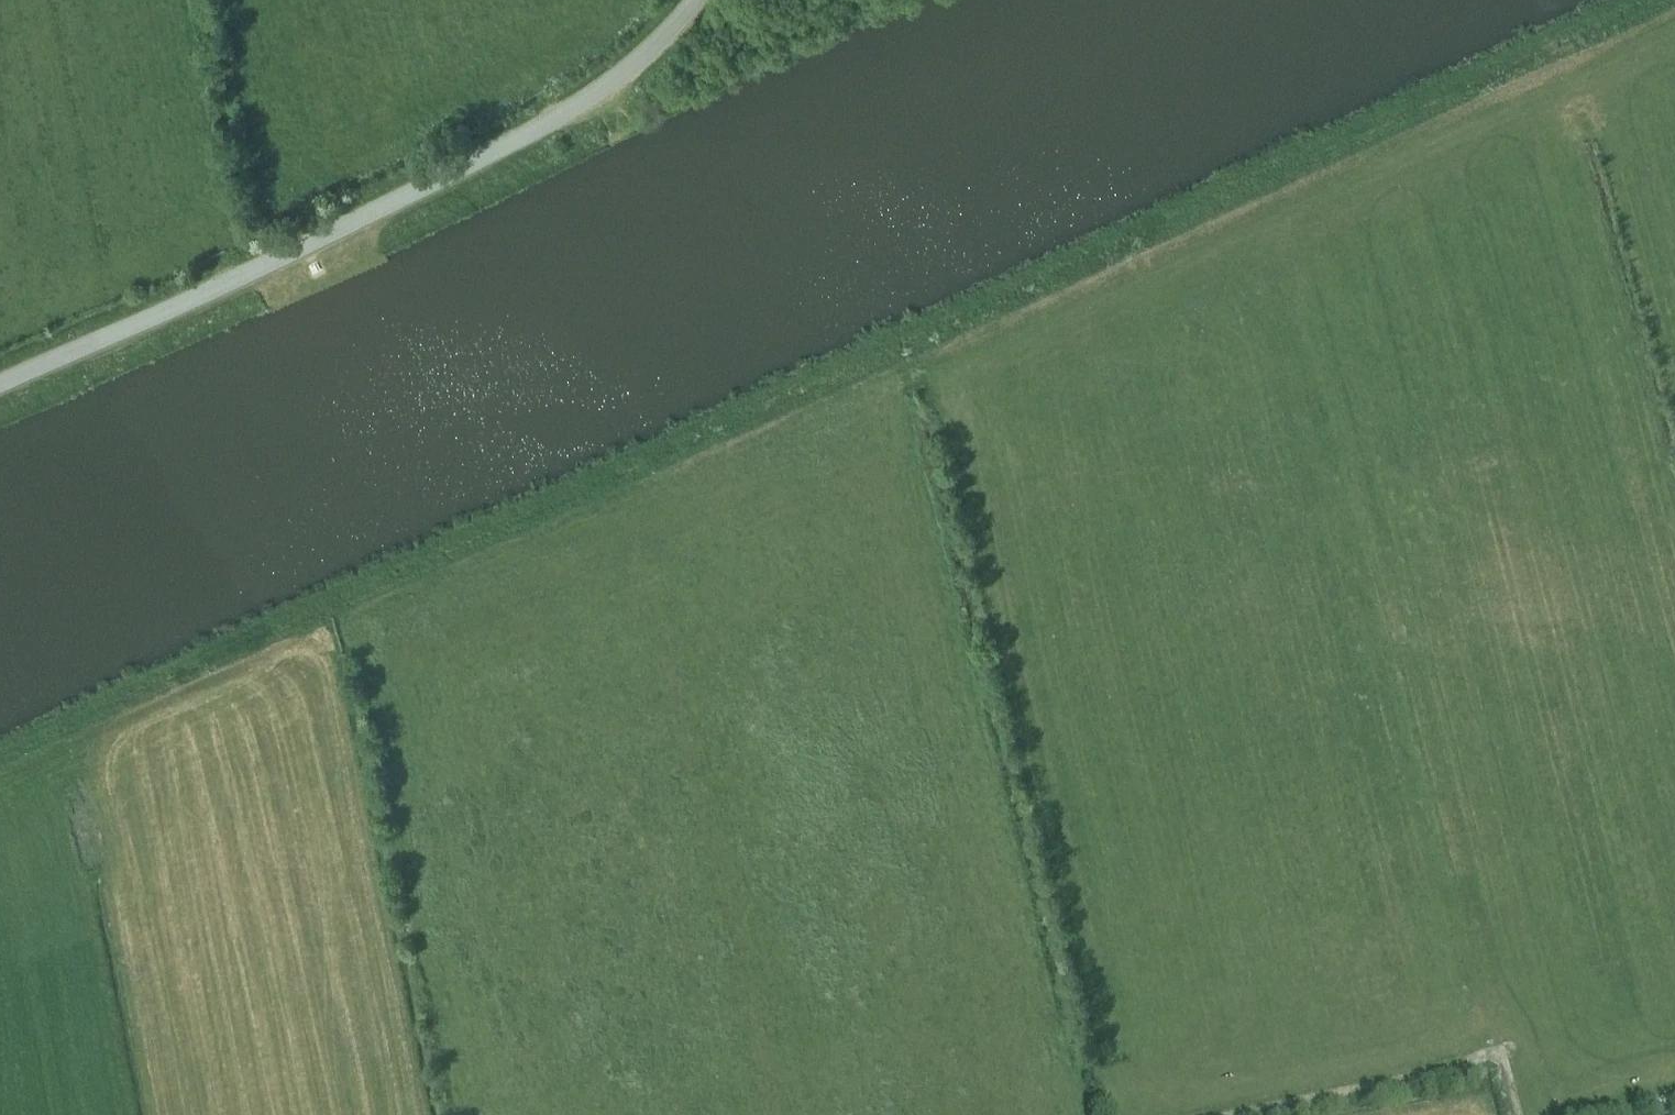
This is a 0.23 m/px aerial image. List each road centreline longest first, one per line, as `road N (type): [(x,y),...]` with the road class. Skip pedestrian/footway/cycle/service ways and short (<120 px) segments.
road 1 (unclassified): [(0,388),(508,152),(634,64),(694,0)]

